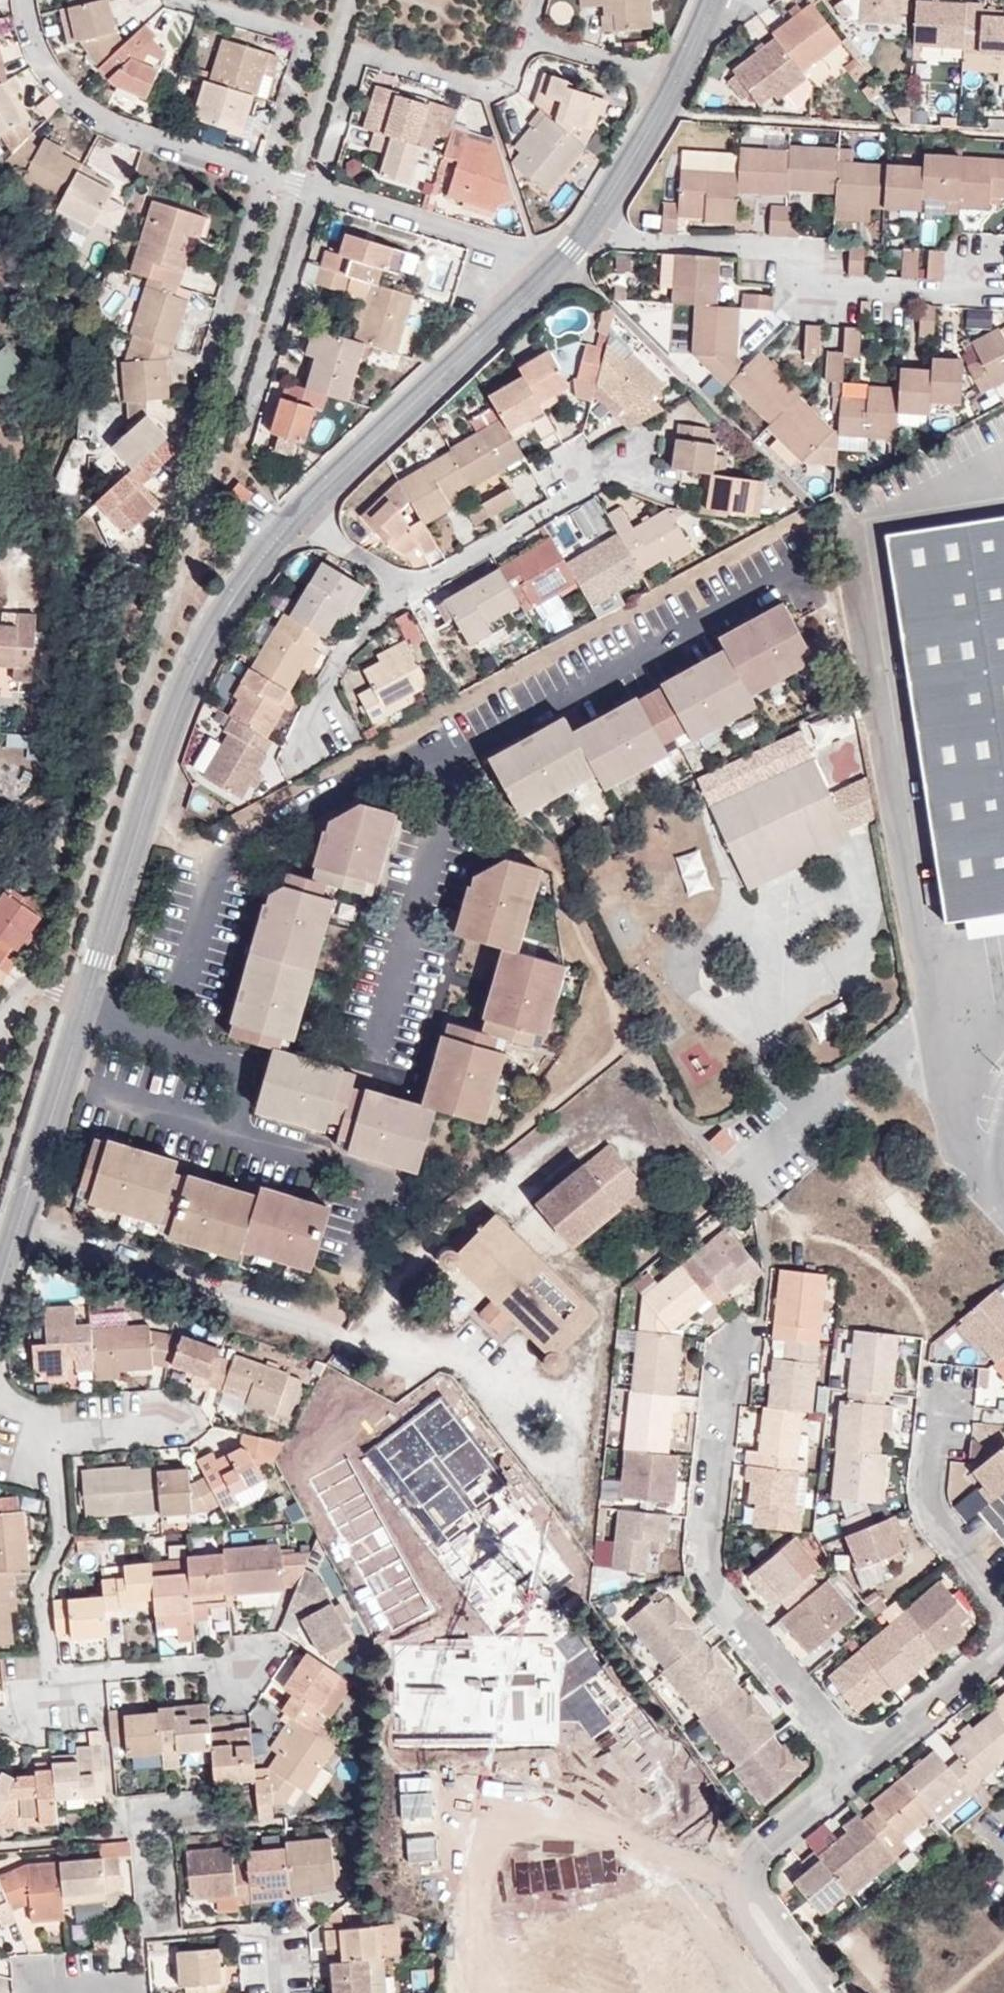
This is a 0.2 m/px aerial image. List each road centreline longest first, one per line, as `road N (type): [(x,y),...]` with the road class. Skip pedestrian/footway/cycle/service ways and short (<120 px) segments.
road 1 (unclassified): [(284,530),(239,580),(192,667),(87,1004)]
road 2 (residential): [(731,1337),(713,1562),(722,1591),(796,1675),(841,1748),(845,1766),(824,1791)]
road 3 (residential): [(995,294),(807,292),(804,253),(573,246)]
road 4 (residential): [(462,736),(252,849),(224,877),(170,1044)]
road 5 (residential): [(20,1225),(419,1350)]
road 6 (residential): [(814,555),(462,736)]
road 7 (unclassified): [(573,246),(302,511)]
road 8 (residential): [(59,1442),(62,1547),(41,1585),(54,1686),(180,1676)]
road 9 (residential): [(316,189),(238,458),(284,530)]
road 10 (residential): [(532,40),(510,84),(487,91),(357,56),(316,189)]
road 11 (residential): [(374,1060),(462,736)]
road 12 (residential): [(267,174),(80,111),(39,58),(23,0)]
road 13 (residential): [(267,174),(214,353),(201,463)]
road 14 (residential): [(753,1992),(579,1754)]
road 15 (residential): [(267,174),(311,40),(185,0)]
road 16 (residential): [(573,246),(507,248),(316,189)]
road 17 (residential): [(824,1791),(769,1830),(747,1875),(764,1931),(815,1992)]
road 18 (residential): [(1003,1640),(971,1688),(824,1791)]
road 19 (residential): [(943,1394),(930,1512),(940,1536),(1003,1602)]
road 20 (residential): [(585,478),(517,537),(397,585)]
road 21 (residential): [(358,1220),(372,1178),(218,1127)]
road 22 (unclassified): [(679,74),(573,246)]
road 23 (residential): [(330,750),(321,730),(324,696),(345,655),(394,615),(397,585)]
road 24 (residential): [(218,1127),(66,1077)]
road 25 (unclassified): [(66,1077),(20,1225)]
road 26 (residential): [(679,74),(532,40)]
road 27 (residential): [(170,1044),(238,1065),(218,1127)]
road 28 (residential): [(59,1442),(183,1432)]
road 29 (residential): [(397,585),(302,511)]

